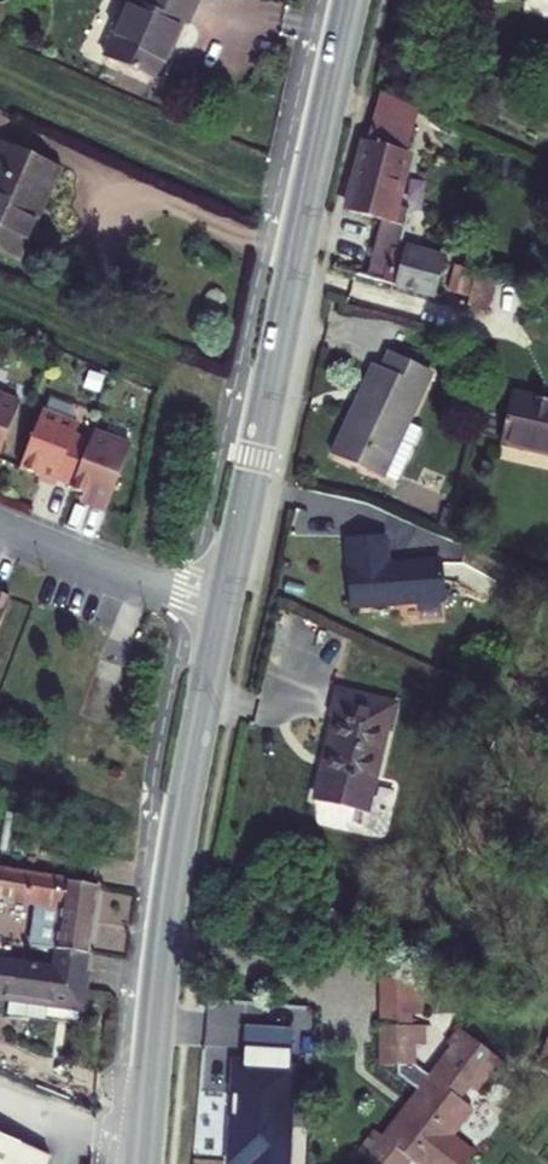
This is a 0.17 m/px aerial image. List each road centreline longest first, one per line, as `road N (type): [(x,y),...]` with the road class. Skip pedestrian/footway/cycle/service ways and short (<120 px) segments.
road 1 (secondary): [(227,616),(356,0)]
road 2 (secondary): [(143,1163),(157,1003),(227,616)]
road 3 (residential): [(0,522),(227,616)]

